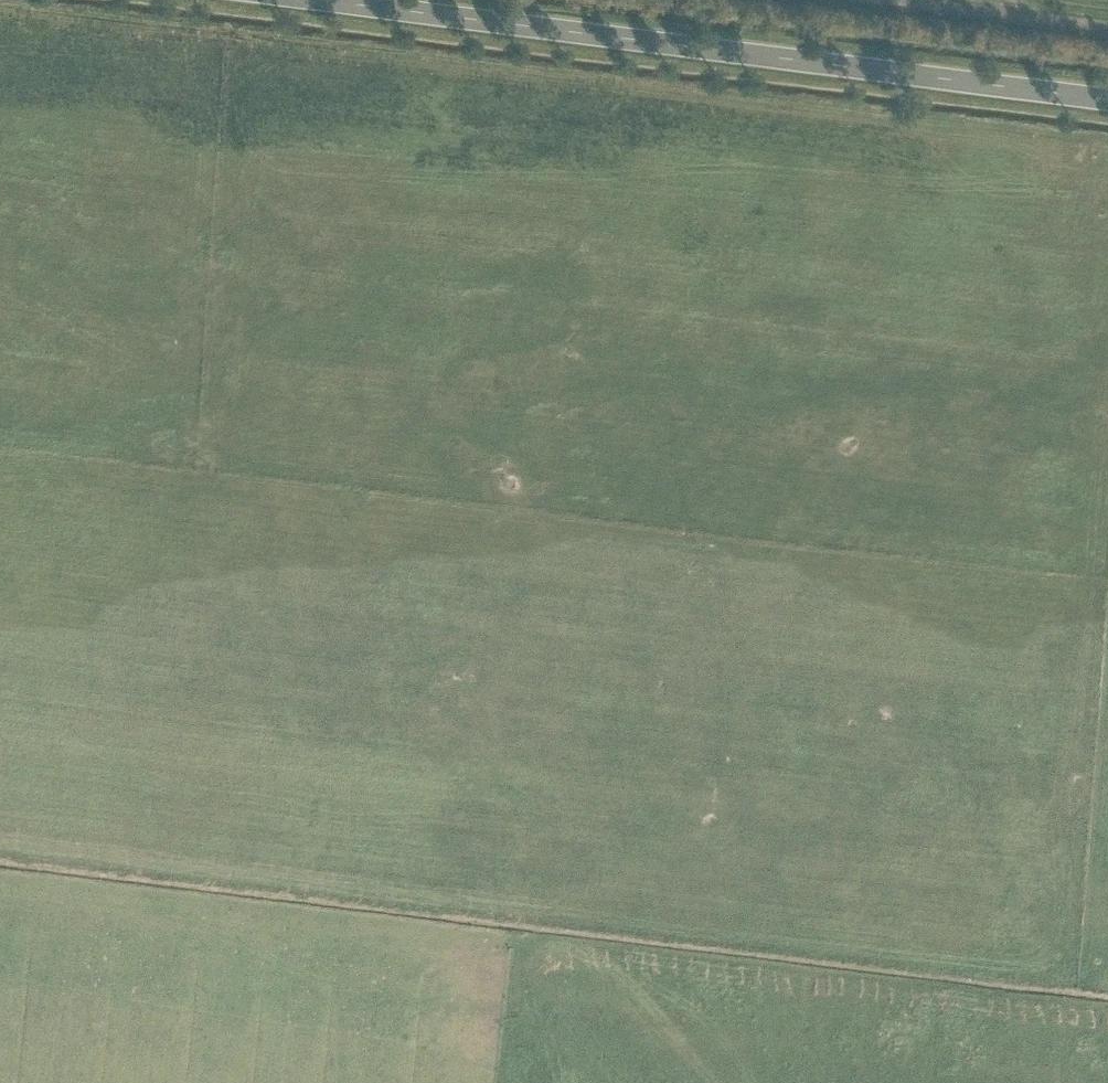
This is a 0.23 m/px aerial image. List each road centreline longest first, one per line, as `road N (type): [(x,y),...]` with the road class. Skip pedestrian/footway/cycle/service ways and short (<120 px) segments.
road 1 (secondary): [(1107,106),(280,0)]

